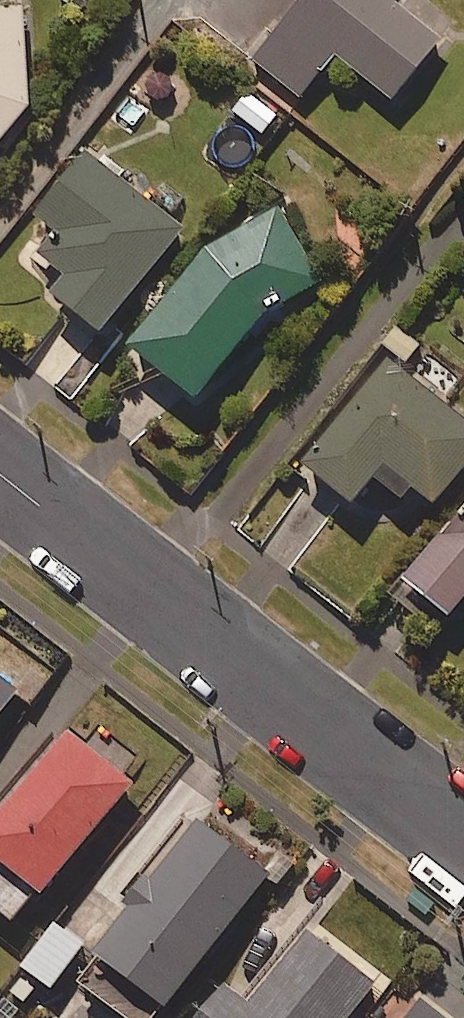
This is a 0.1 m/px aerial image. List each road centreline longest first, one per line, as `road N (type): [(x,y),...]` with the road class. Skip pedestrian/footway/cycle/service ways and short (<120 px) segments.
road 1 (tertiary): [(0,473),(463,837)]

